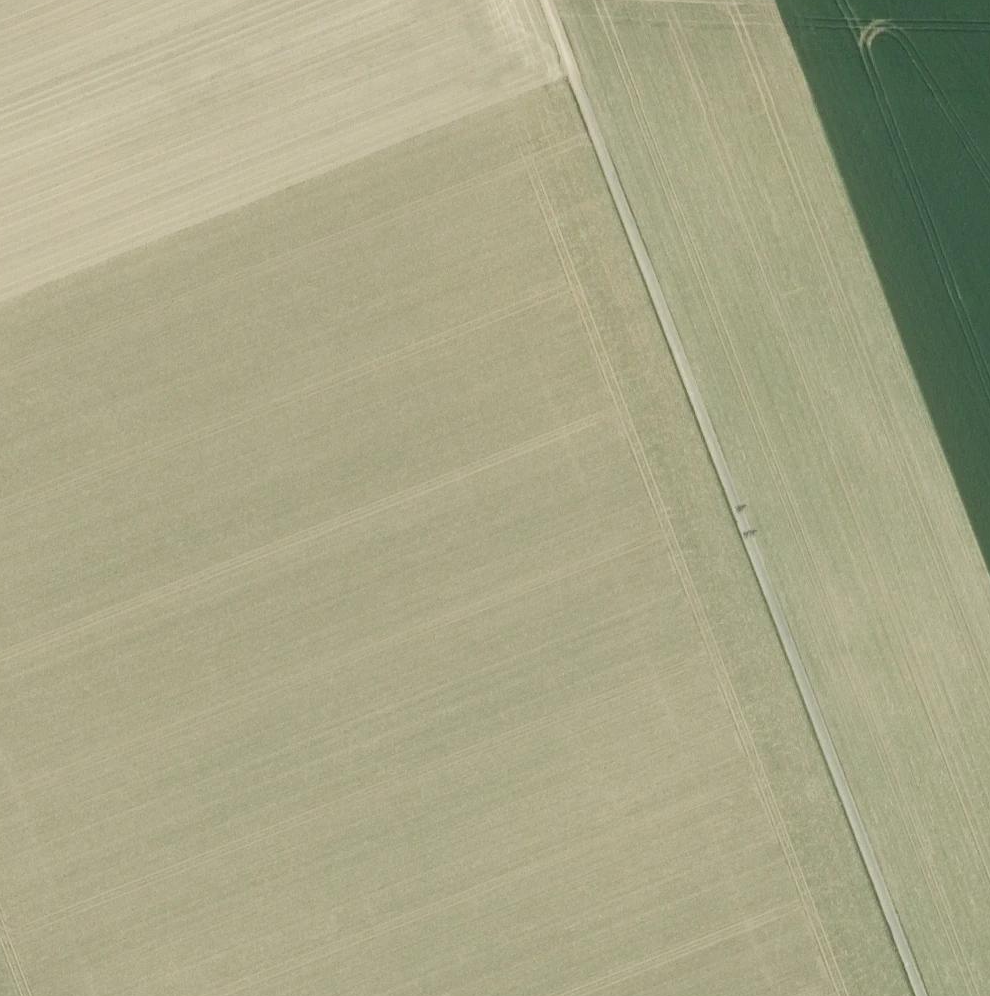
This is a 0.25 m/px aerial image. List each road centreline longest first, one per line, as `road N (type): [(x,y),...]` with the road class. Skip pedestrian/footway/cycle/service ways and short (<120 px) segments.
road 1 (track): [(554,0),(923,995)]

